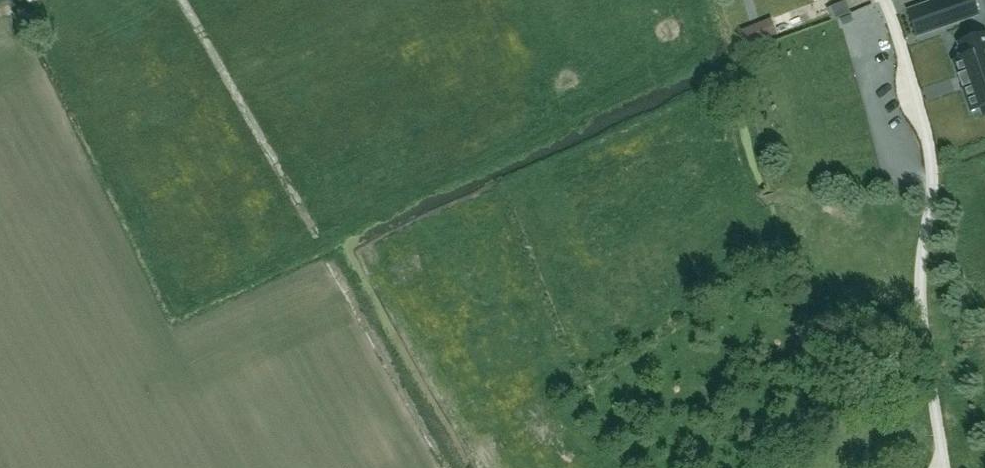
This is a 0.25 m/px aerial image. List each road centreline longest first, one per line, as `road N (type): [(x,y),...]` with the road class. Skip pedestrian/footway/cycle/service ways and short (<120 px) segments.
road 1 (unclassified): [(945,467),(922,319),(931,159),(886,0)]

